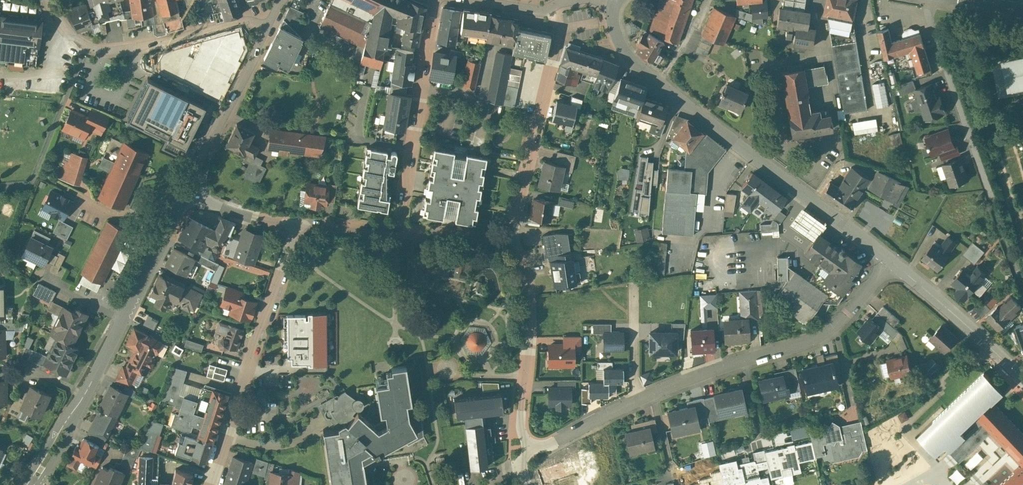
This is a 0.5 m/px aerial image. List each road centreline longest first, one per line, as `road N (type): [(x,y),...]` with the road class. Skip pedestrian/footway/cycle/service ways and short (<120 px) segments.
road 1 (tertiary): [(614,3),(615,36),(628,56),(892,262)]
road 2 (tertiary): [(184,194),(92,382),(30,484)]
road 3 (residential): [(892,262),(850,314),(816,336),(635,400)]
road 4 (residential): [(295,223),(210,484)]
road 5 (residential): [(45,0),(77,41),(104,51),(243,19),(273,22)]
road 6 (residential): [(560,3),(512,241)]
road 7 (residential): [(434,0),(399,230)]
road 8 (residential): [(529,454),(520,418),(528,298),(512,241)]
road 9 (residential): [(924,0),(990,202)]
road 10 (tertiary): [(273,22),(184,194)]
road 11 (tertiary): [(892,262),(1022,378)]

